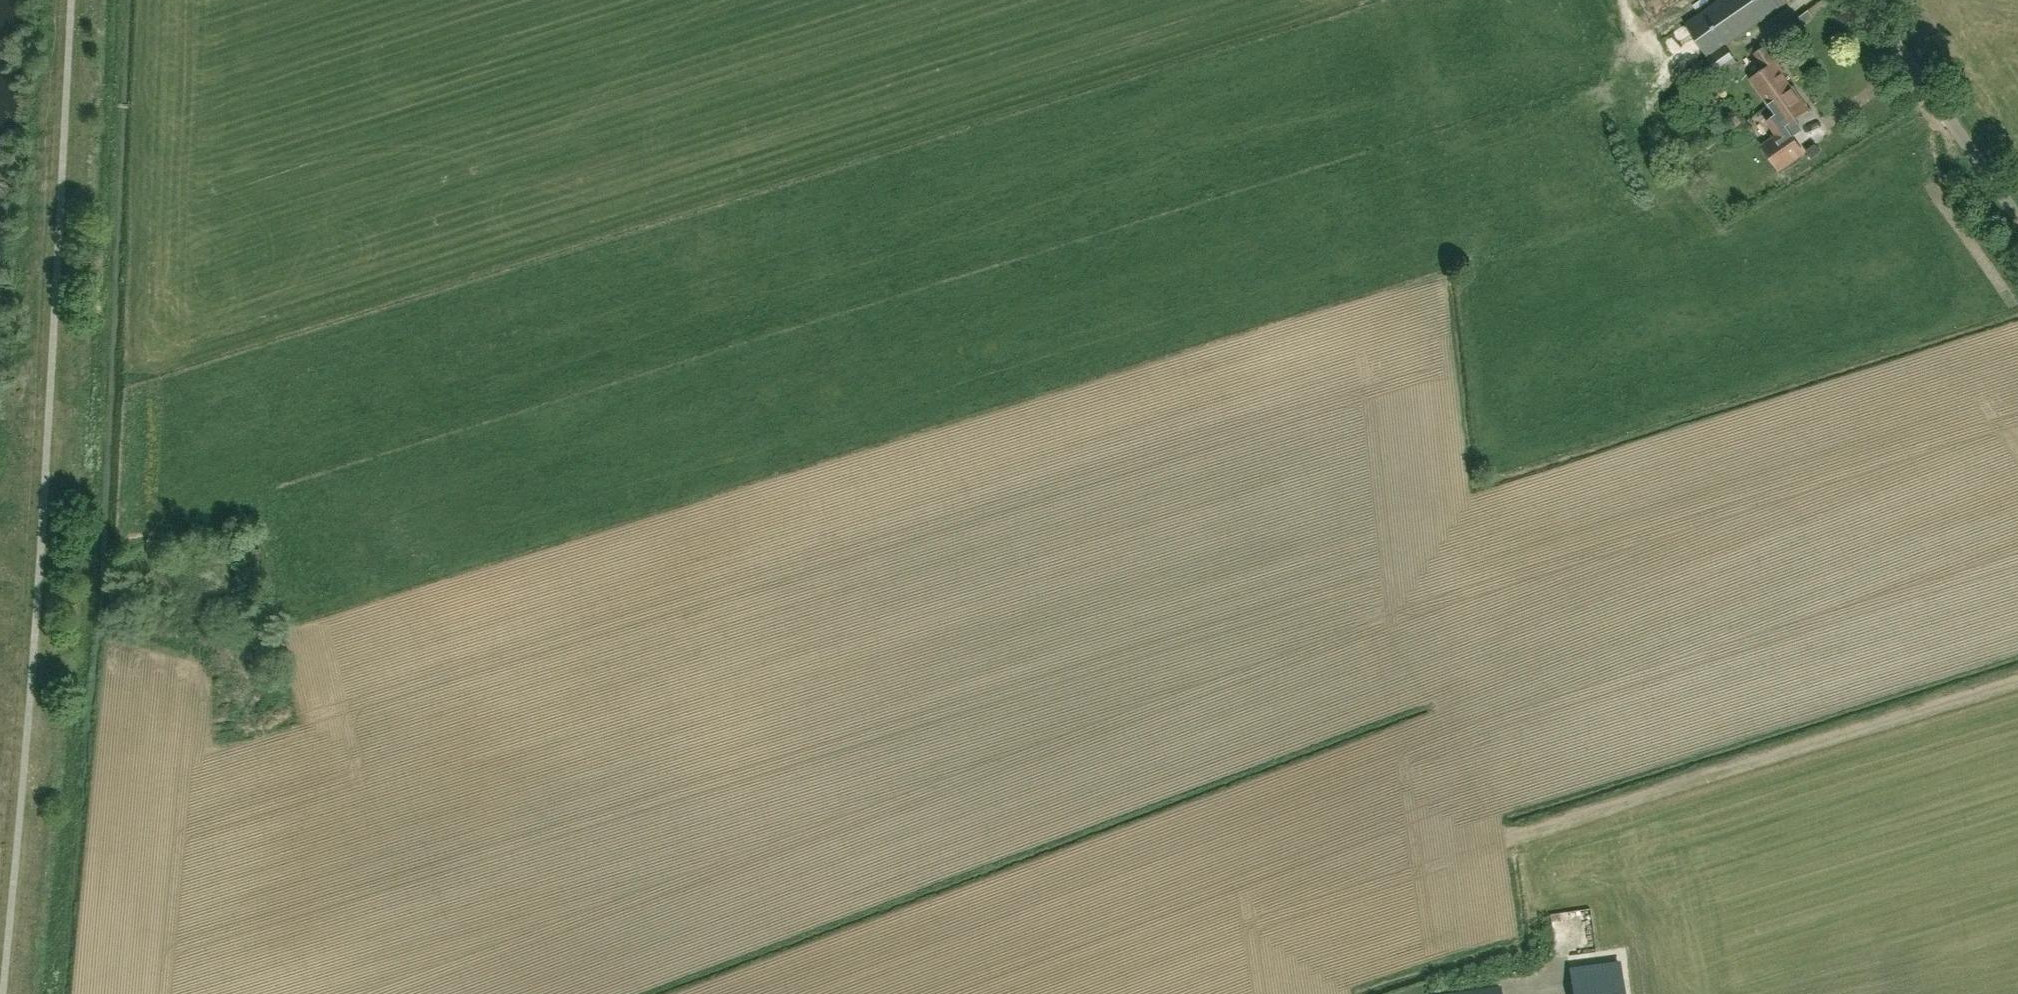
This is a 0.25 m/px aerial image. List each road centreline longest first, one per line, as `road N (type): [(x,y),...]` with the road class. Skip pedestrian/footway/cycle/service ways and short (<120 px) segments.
road 1 (unclassified): [(2017,216),(1866,0)]

